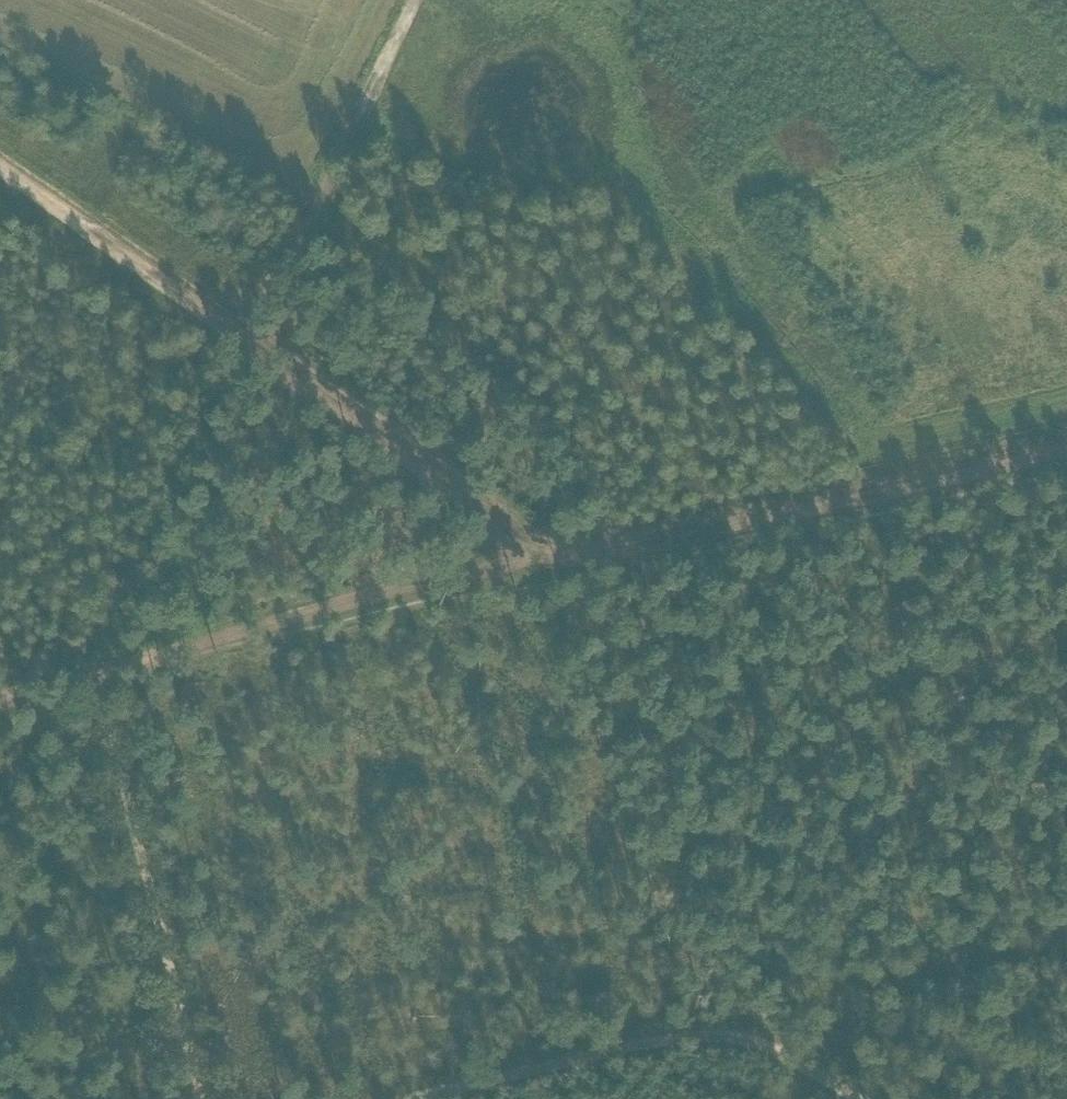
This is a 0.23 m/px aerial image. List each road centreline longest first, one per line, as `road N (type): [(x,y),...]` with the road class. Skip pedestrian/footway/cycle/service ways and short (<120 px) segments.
road 1 (track): [(97,673),(1066,448)]
road 2 (track): [(543,565),(461,493),(247,334),(0,162)]
road 3 (track): [(435,1098),(690,1038),(752,1041),(853,1098)]
road 4 (track): [(203,1098),(104,705)]
road 5 (track): [(247,334),(415,0)]

